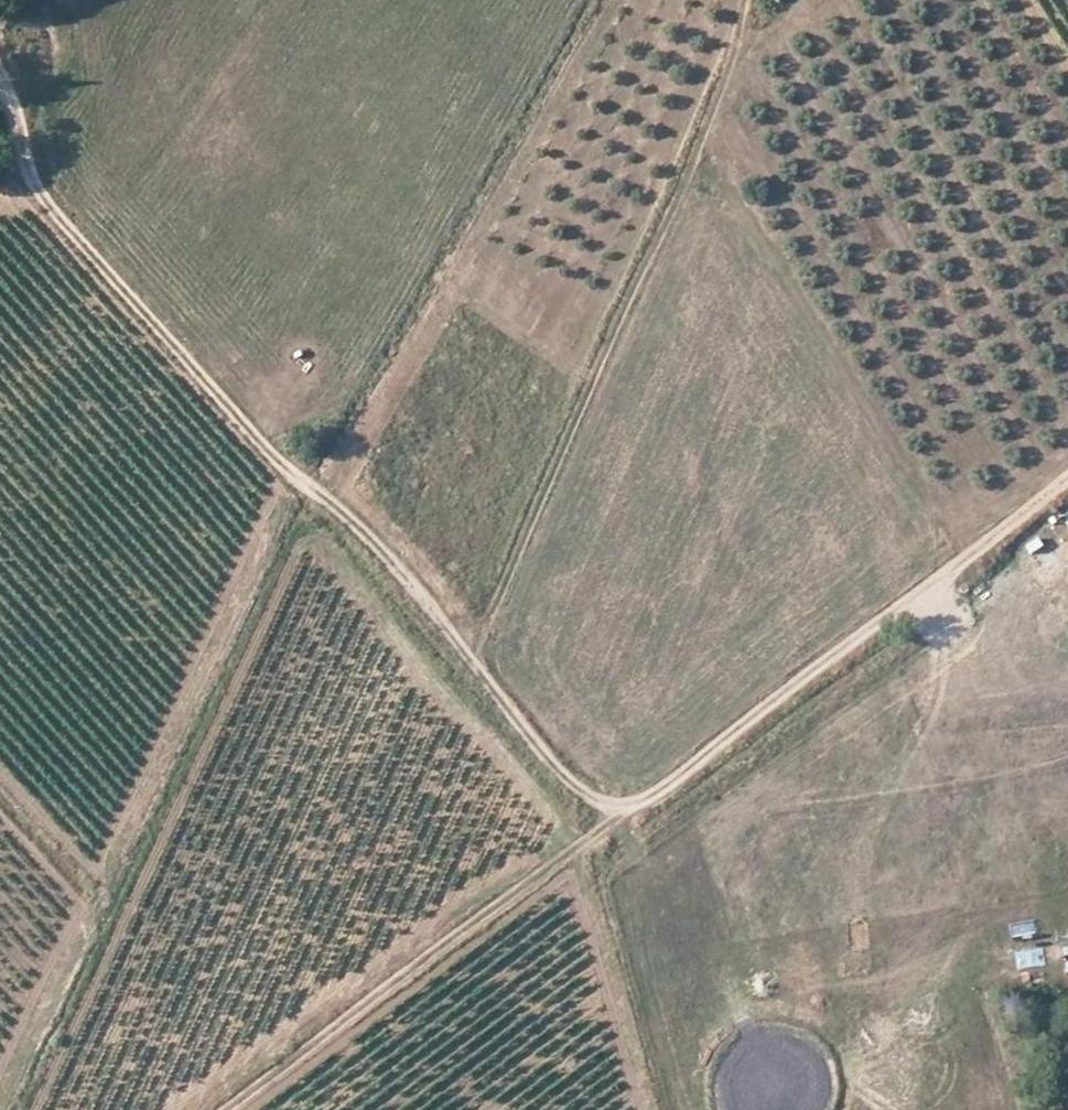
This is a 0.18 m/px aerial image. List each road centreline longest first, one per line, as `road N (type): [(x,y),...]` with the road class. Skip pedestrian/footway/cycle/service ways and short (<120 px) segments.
road 1 (track): [(1067,477),(633,810),(585,798),(450,632),(28,174),(0,94)]
road 2 (track): [(633,810),(233,1109)]

